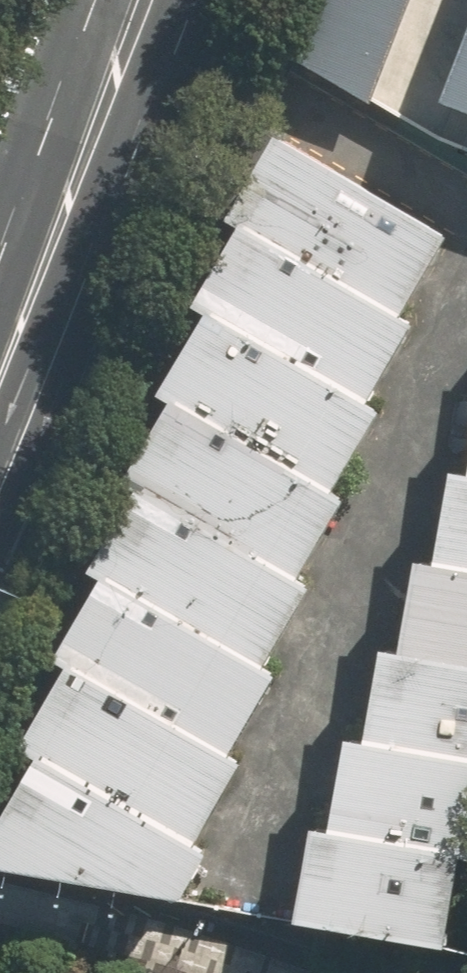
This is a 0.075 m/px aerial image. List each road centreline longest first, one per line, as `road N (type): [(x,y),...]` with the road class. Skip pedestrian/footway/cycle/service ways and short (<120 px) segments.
road 1 (secondary): [(140,0),(0,366)]

